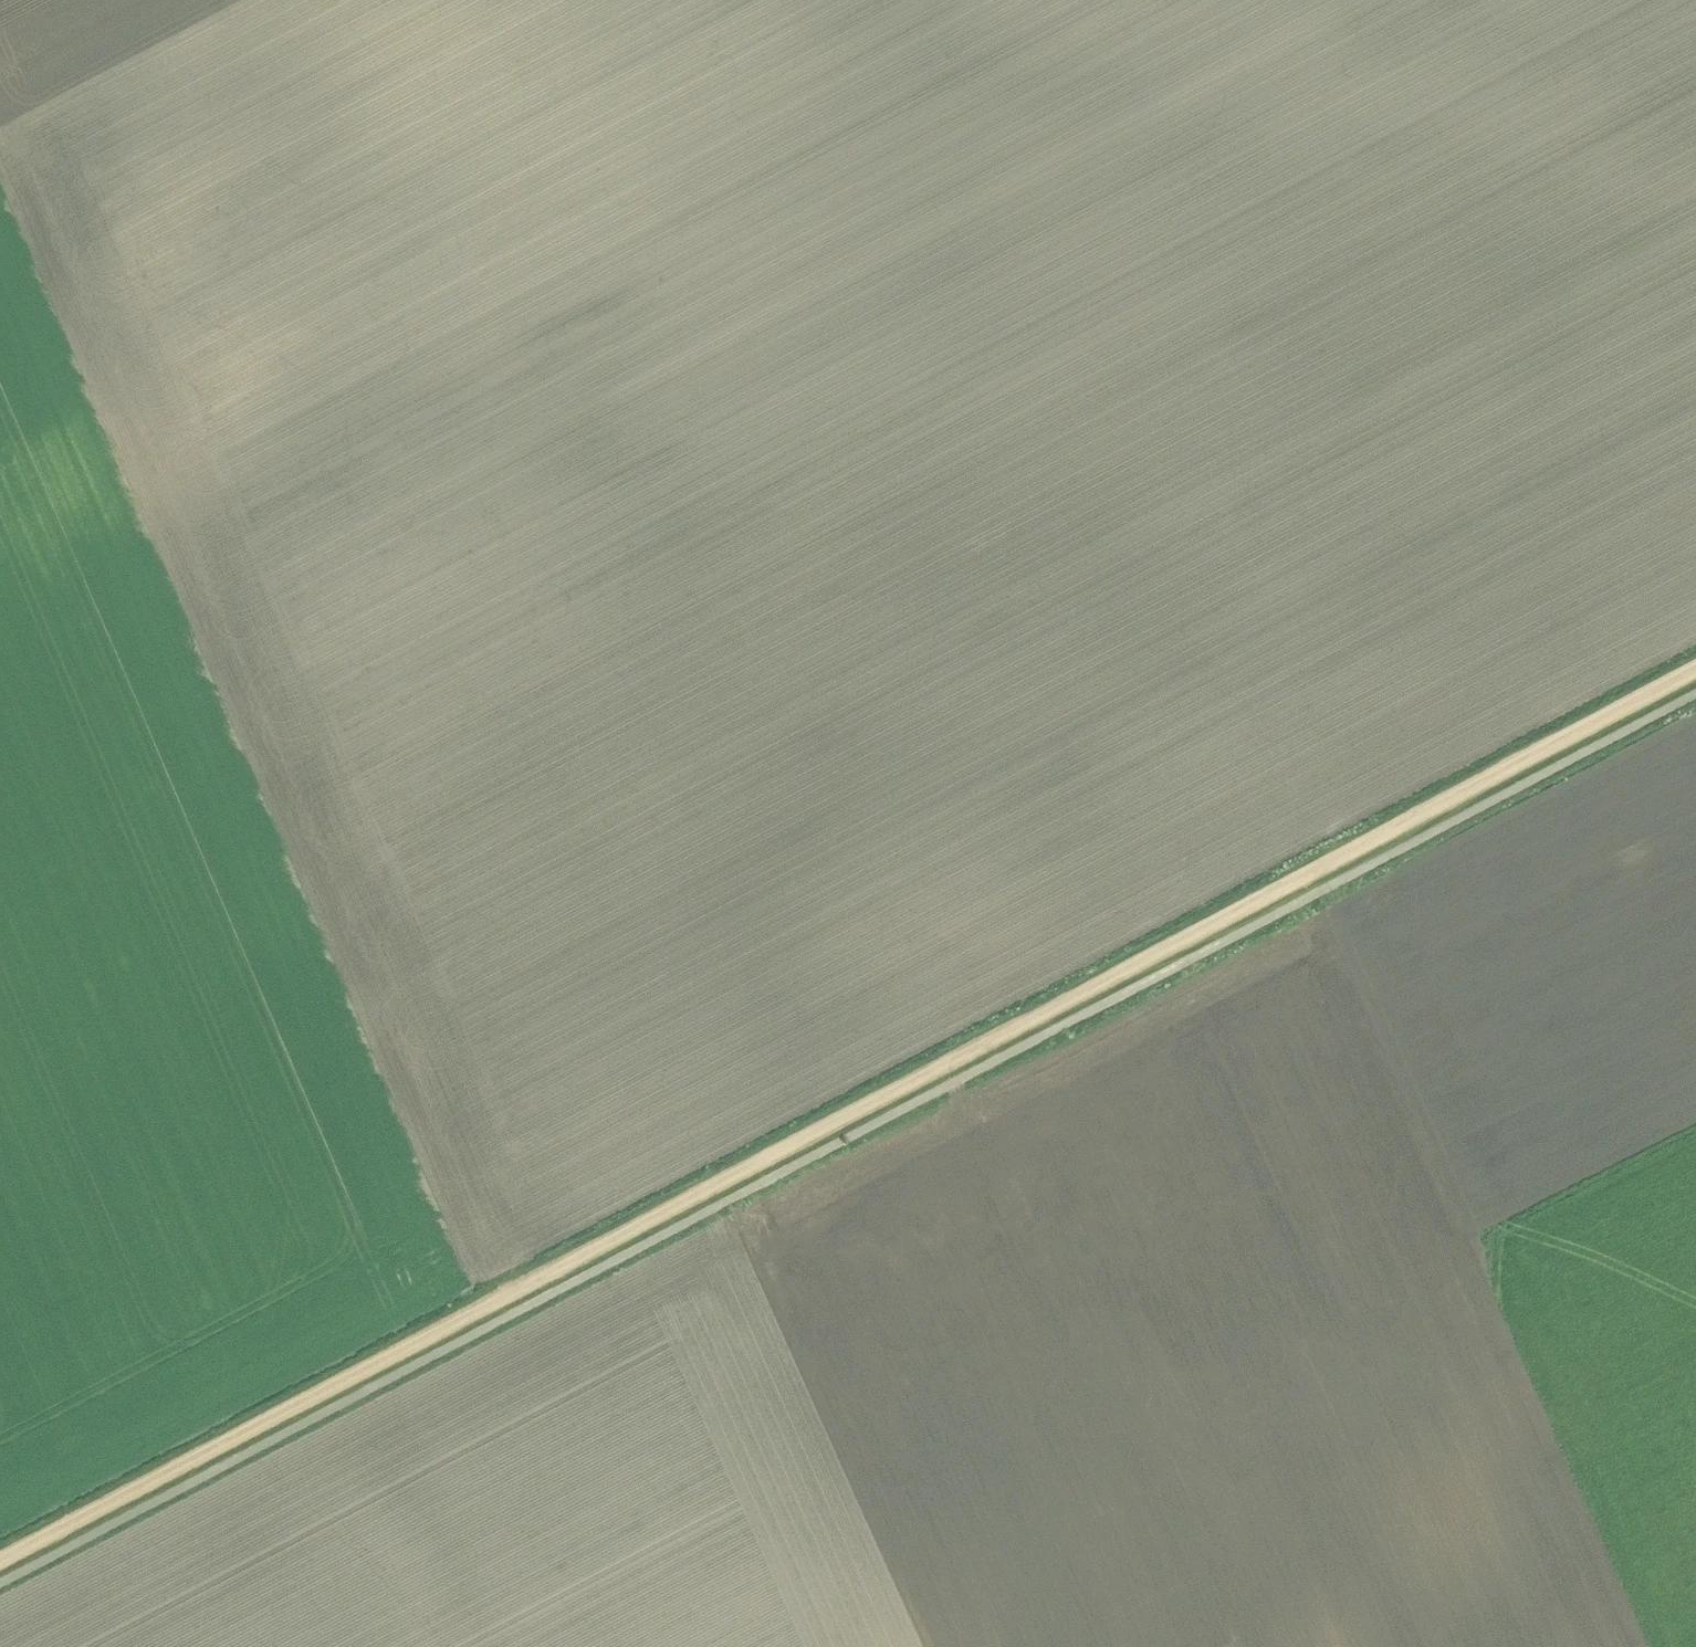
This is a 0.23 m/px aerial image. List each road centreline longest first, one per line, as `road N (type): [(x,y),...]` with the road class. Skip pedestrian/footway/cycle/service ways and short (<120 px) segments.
road 1 (track): [(0,1557),(1695,667)]

